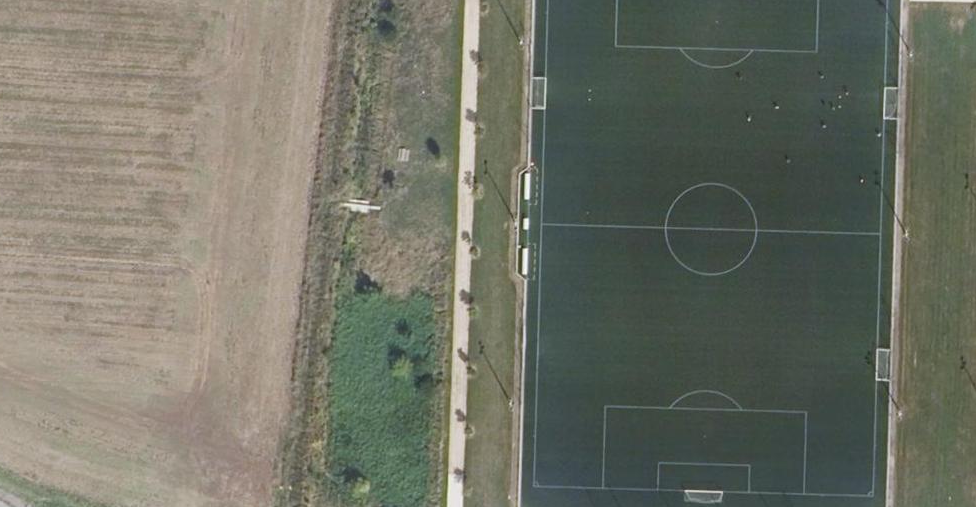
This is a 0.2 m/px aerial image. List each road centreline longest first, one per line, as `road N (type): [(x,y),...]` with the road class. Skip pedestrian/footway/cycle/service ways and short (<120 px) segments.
road 1 (track): [(335,0),(282,506)]

